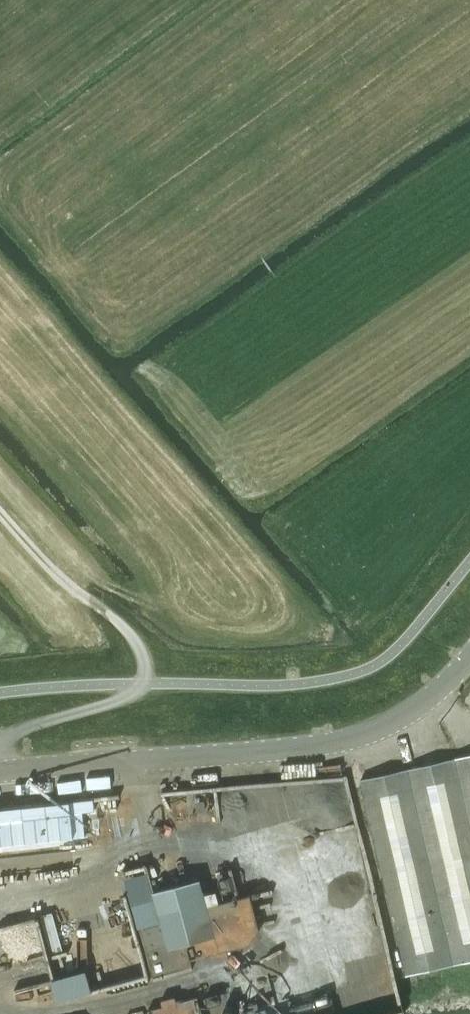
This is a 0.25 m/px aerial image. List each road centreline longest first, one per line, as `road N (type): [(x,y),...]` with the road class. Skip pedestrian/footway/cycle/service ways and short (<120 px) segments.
road 1 (tertiary): [(0,771),(341,742),(429,700),(469,654)]

